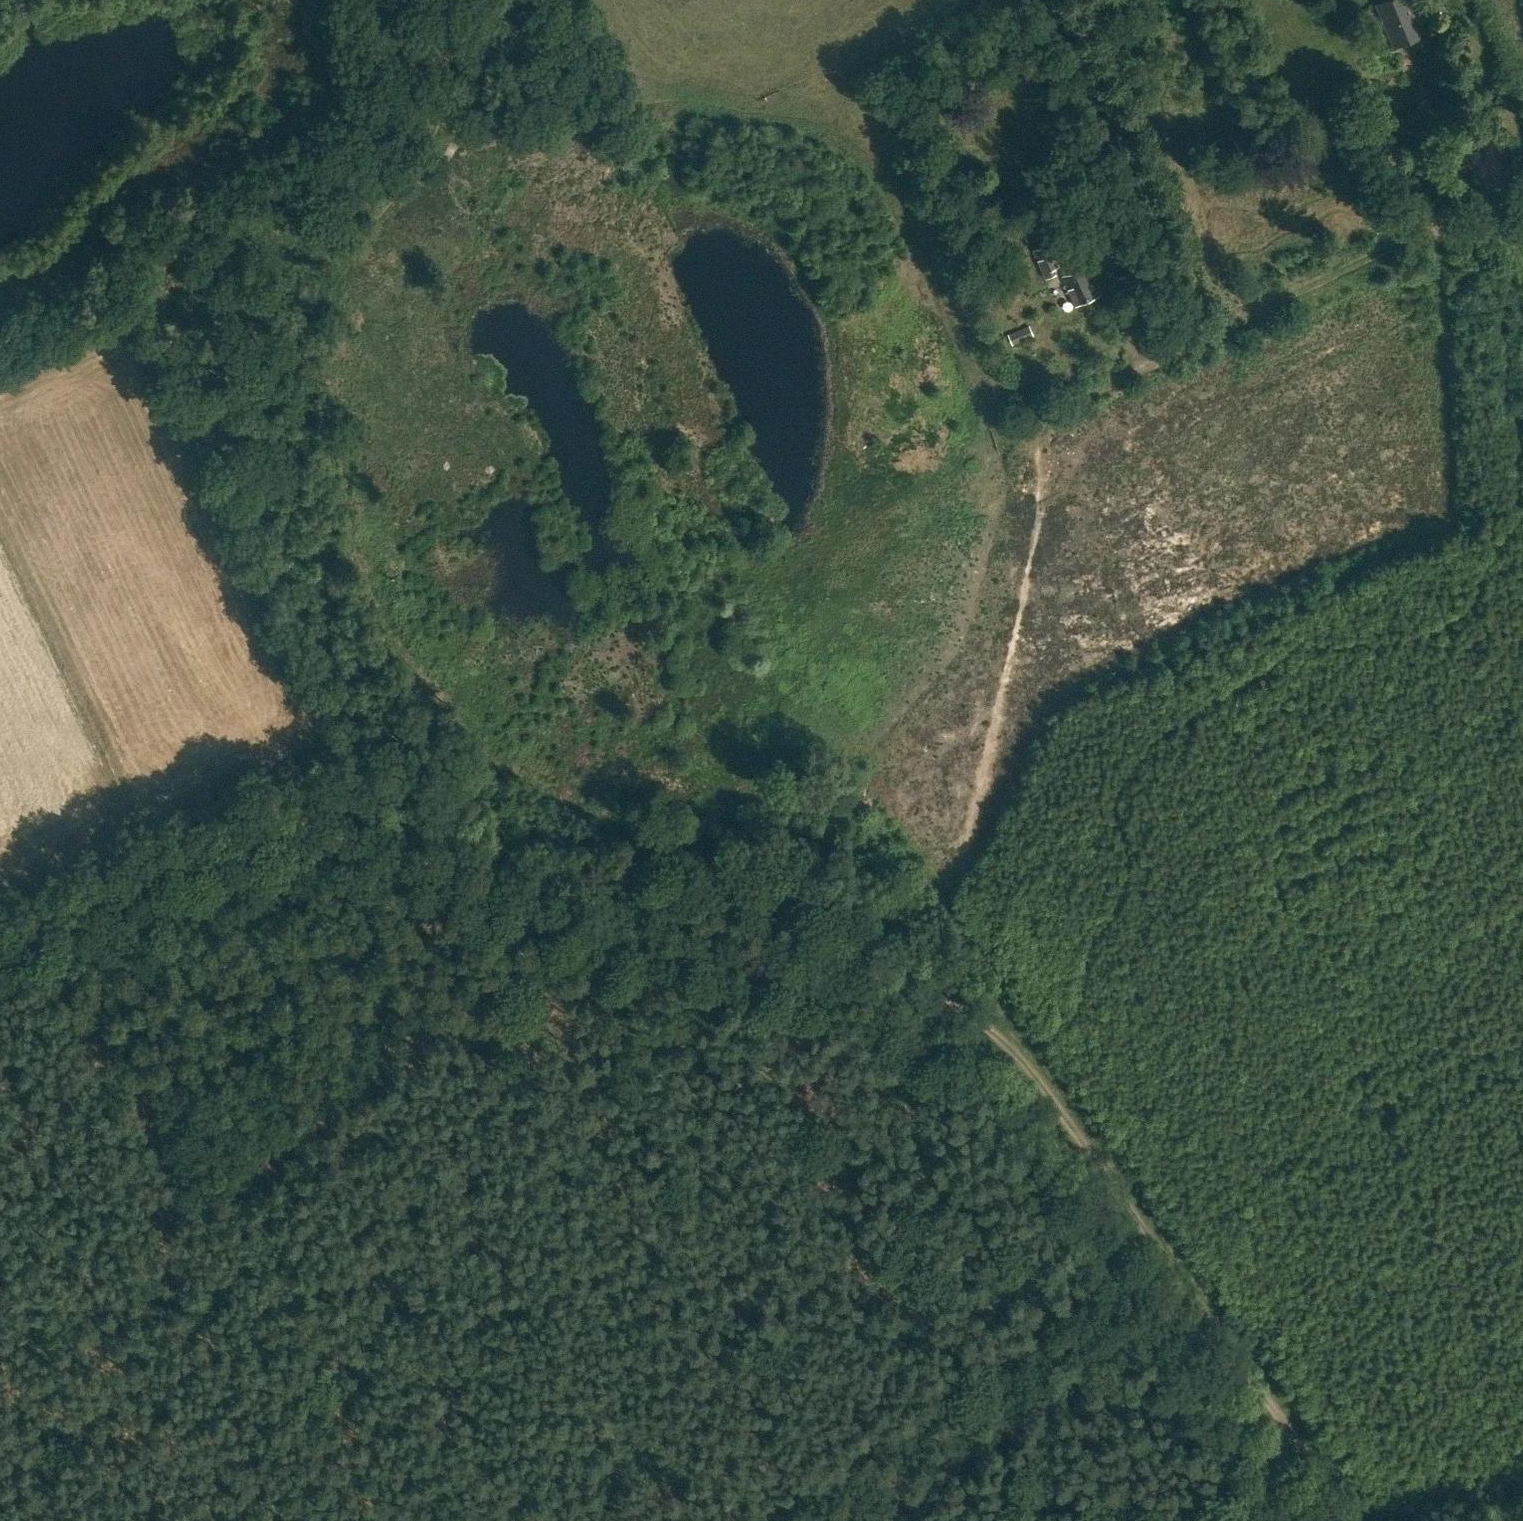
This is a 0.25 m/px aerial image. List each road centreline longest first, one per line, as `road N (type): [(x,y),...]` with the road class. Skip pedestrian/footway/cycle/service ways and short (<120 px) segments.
road 1 (track): [(0,932),(237,827),(282,817),(593,922),(880,979),(958,1009),(1017,1047),(1346,1520)]
road 2 (track): [(1152,362),(1522,189)]

